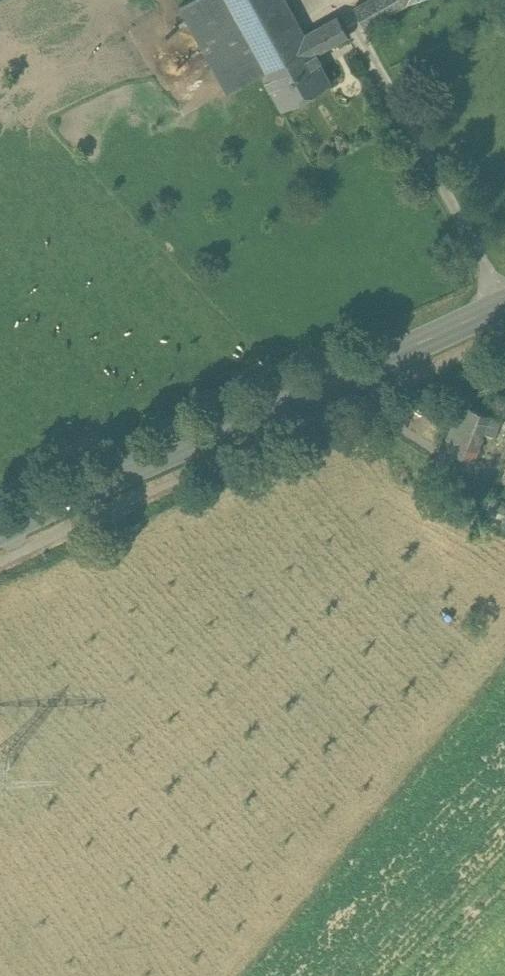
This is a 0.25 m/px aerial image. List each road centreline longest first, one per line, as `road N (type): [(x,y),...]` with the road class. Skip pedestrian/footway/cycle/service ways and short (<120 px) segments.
road 1 (primary): [(504,302),(0,532)]

